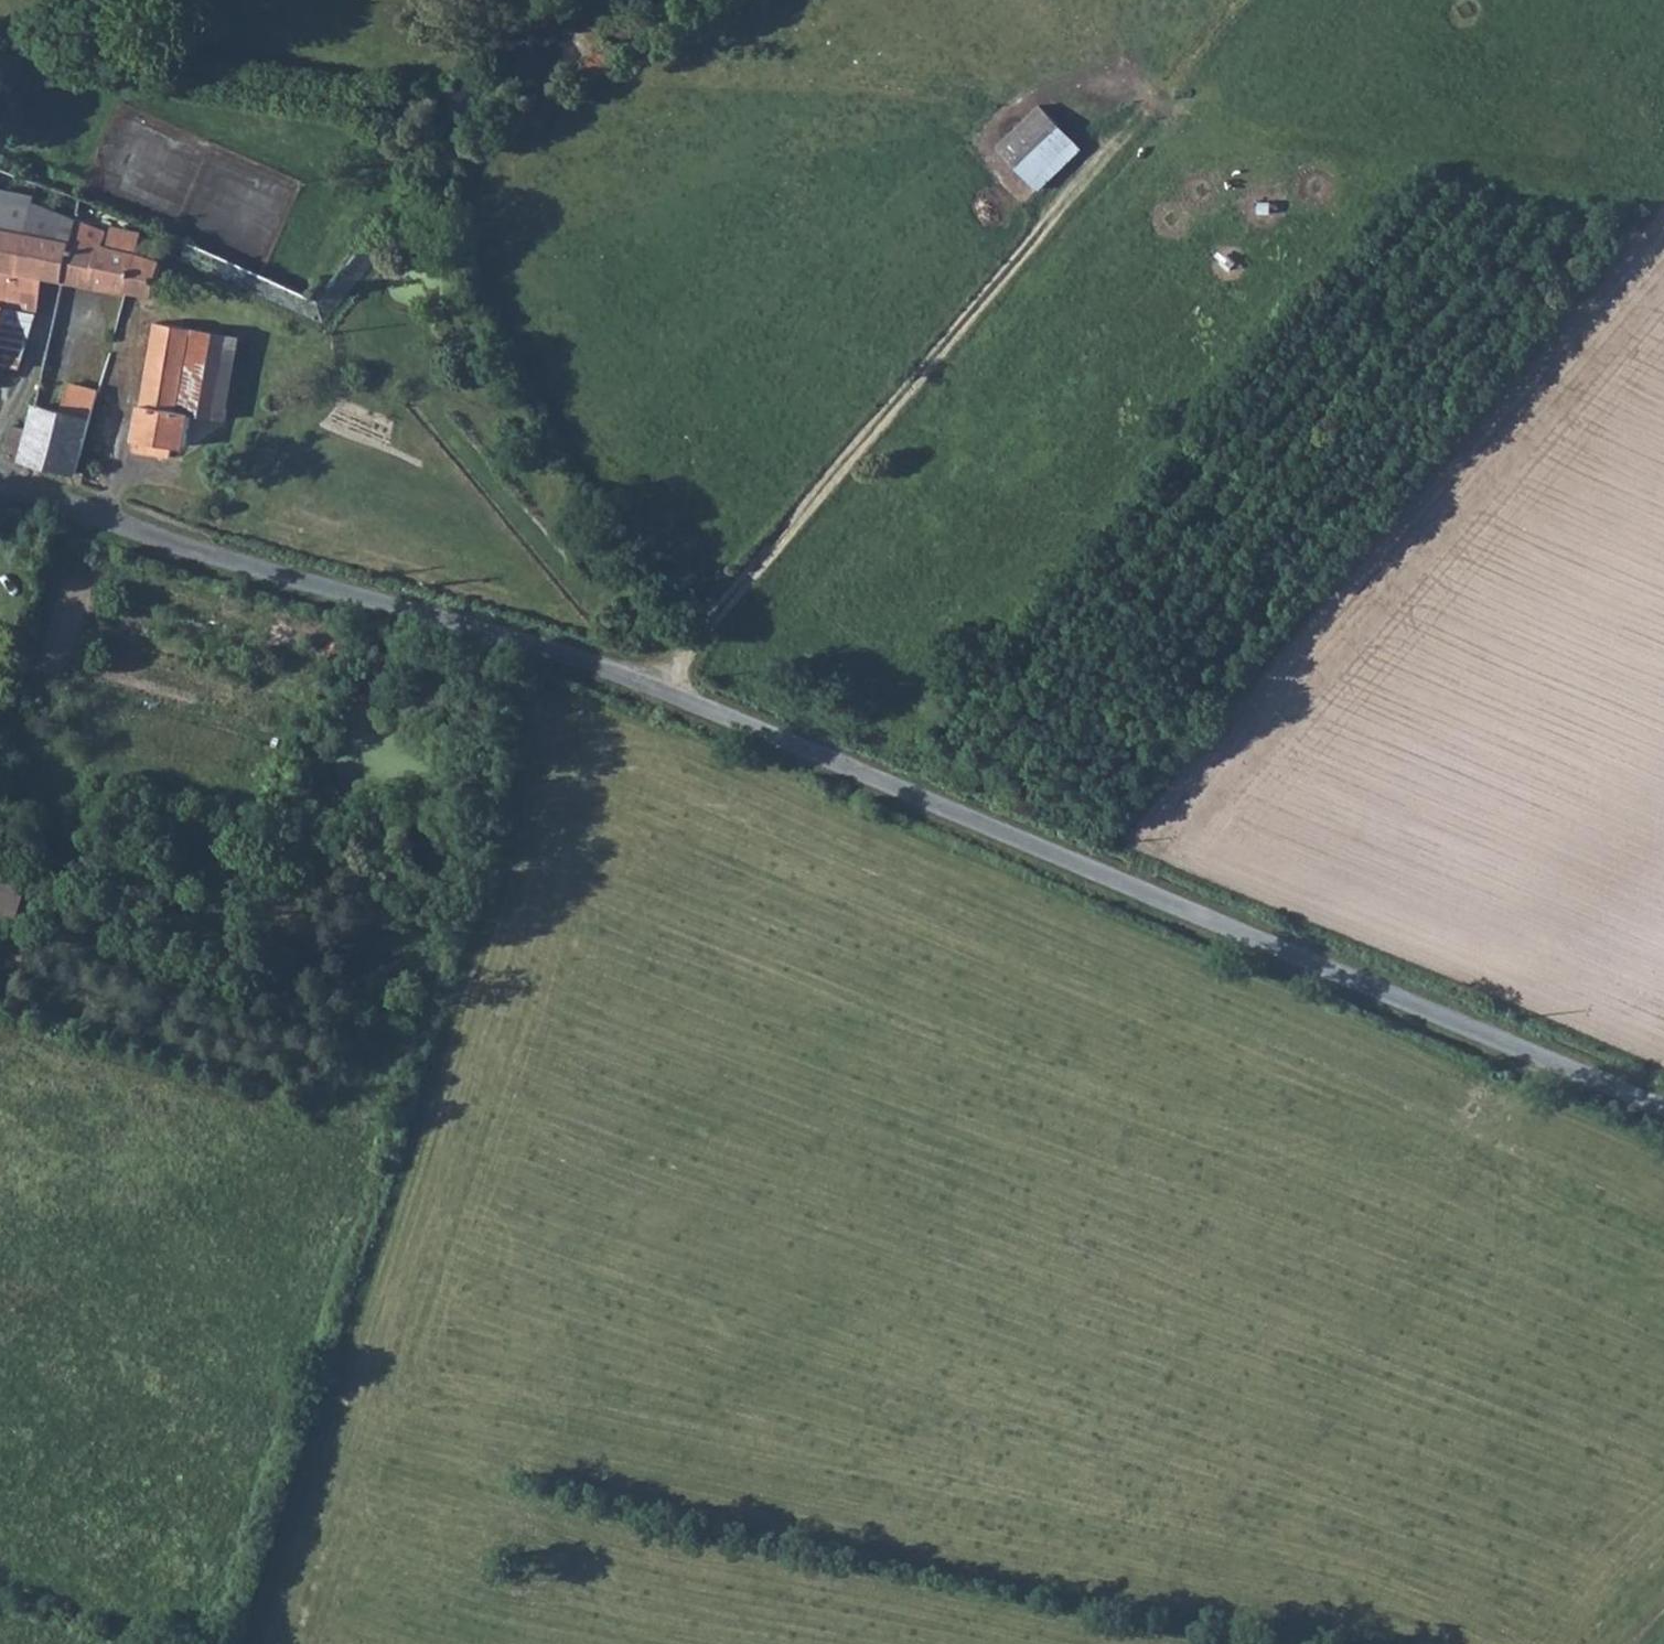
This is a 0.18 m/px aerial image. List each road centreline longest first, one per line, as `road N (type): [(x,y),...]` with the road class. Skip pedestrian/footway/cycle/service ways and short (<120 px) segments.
road 1 (unclassified): [(0,478),(140,533),(631,677),(1663,1113)]
road 2 (track): [(655,686),(675,652),(1137,119)]

